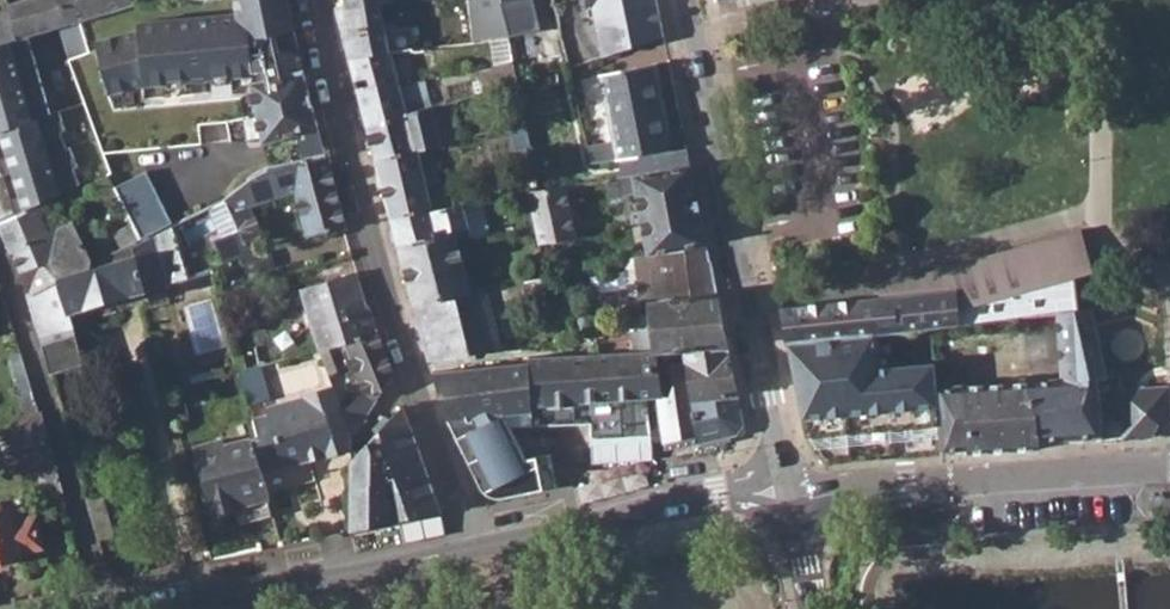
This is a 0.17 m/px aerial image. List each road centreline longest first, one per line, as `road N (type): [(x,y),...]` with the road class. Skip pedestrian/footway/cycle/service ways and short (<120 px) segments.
road 1 (residential): [(482,547),(412,392),(310,0)]
road 2 (secondary): [(791,493),(689,0)]
road 3 (residential): [(1169,467),(791,493)]
road 4 (secondary): [(109,608),(482,547)]
road 5 (residential): [(0,265),(109,608)]
road 6 (secondary): [(482,547),(716,496),(791,493)]

